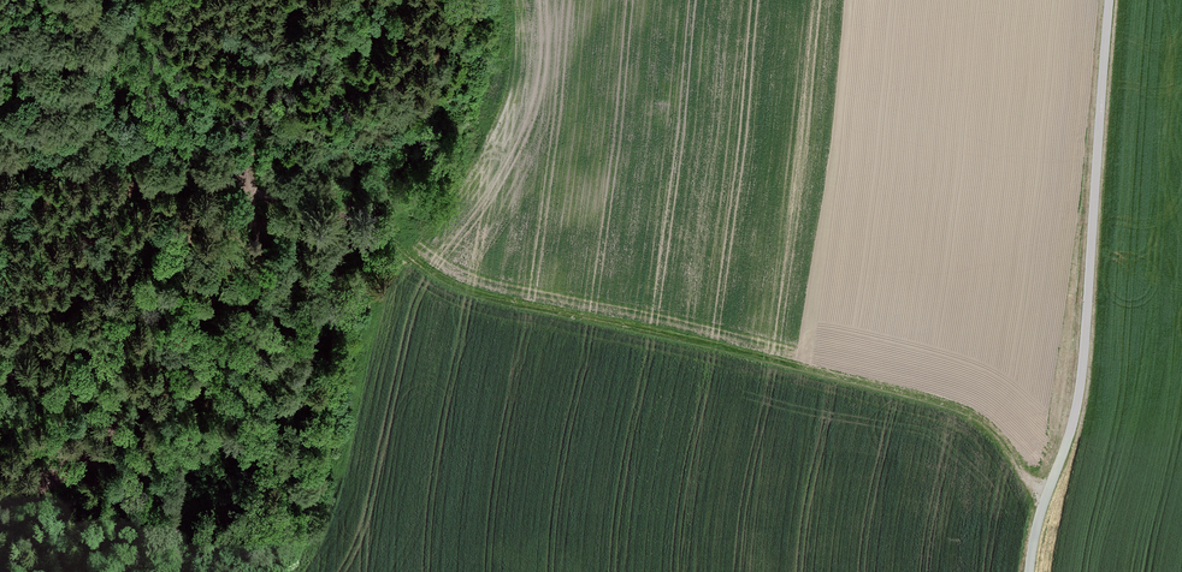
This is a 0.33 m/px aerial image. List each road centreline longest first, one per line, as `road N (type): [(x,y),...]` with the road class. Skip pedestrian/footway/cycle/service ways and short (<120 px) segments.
road 1 (track): [(237,181),(377,235),(483,294),(708,341),(956,408),(991,430),(1047,497)]
road 2 (unclassified): [(1030,571),(1082,381),(1109,0)]
road 3 (track): [(237,181),(120,303),(0,382)]
road 4 (track): [(237,181),(252,148),(282,0)]

